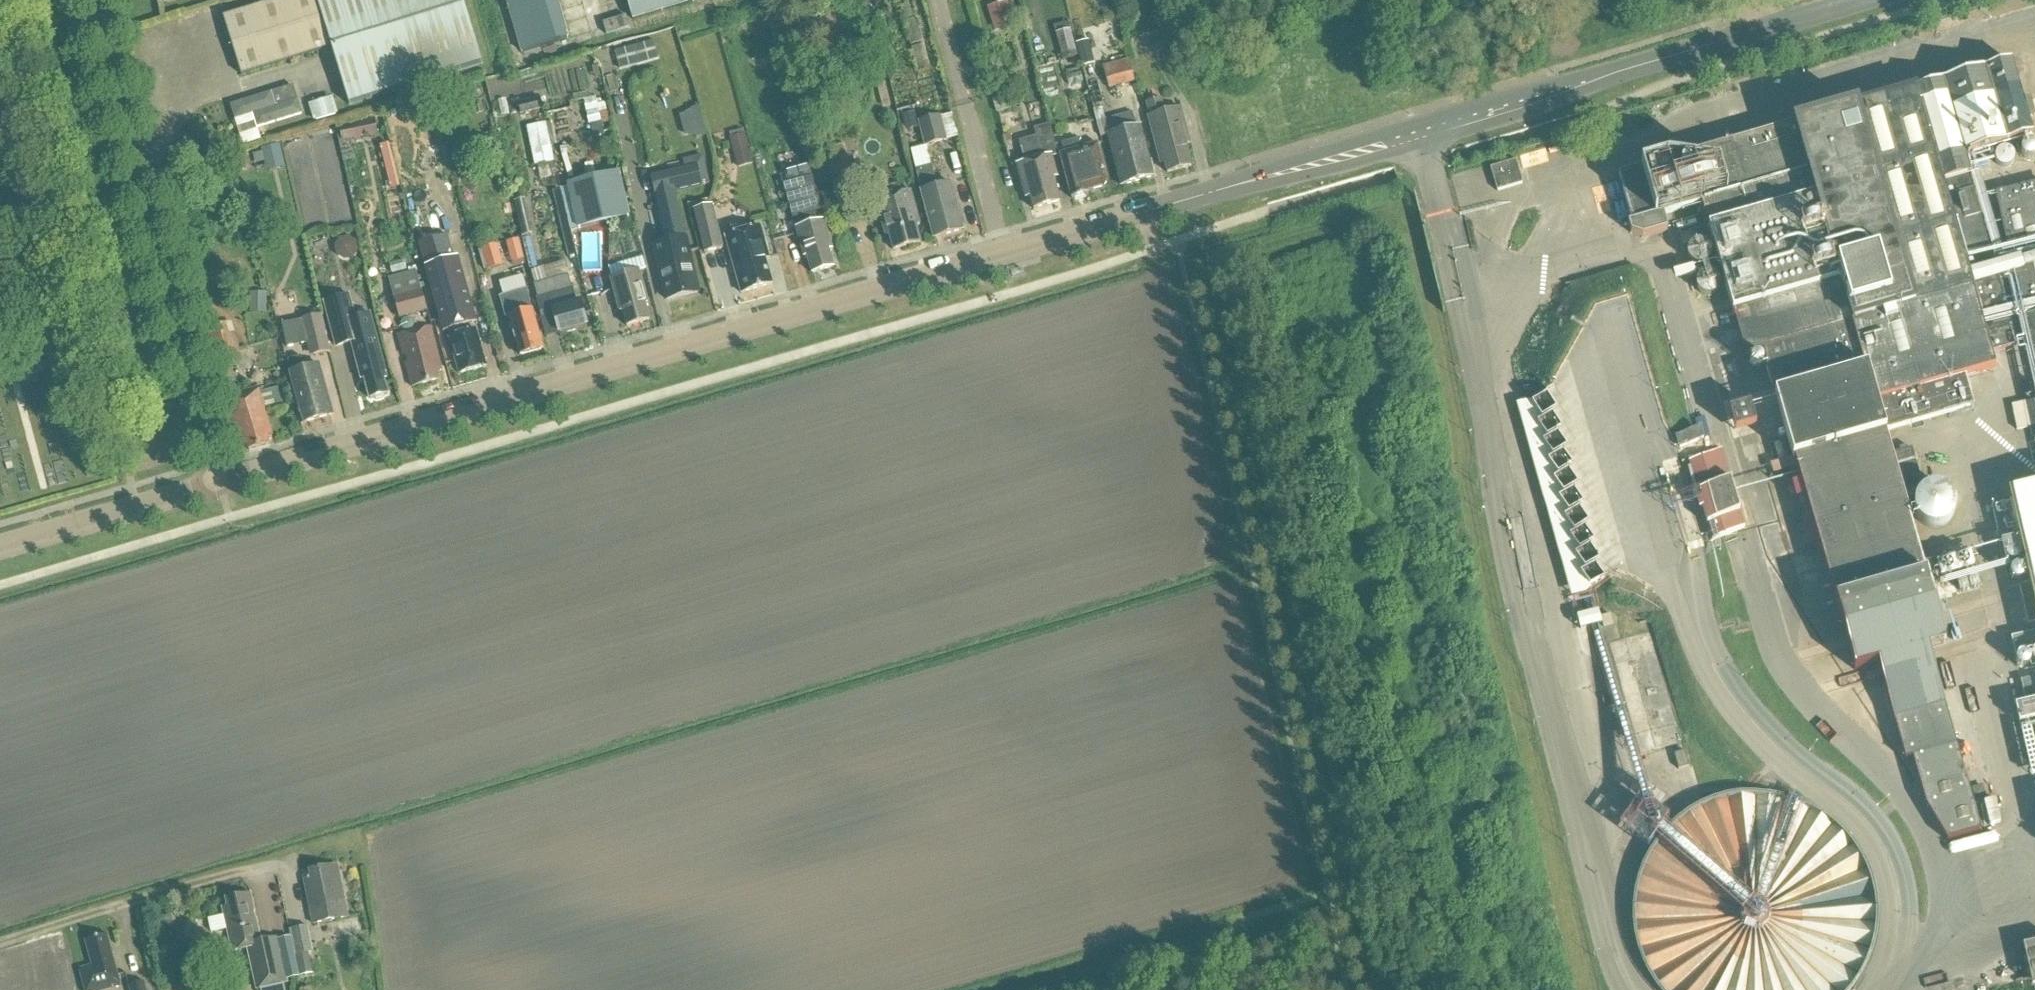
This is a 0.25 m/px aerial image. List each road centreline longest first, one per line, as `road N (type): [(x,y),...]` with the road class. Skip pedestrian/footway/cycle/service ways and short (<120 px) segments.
road 1 (tertiary): [(217,483),(1754,33)]
road 2 (residential): [(217,483),(90,0)]
road 3 (track): [(0,944),(311,849)]
road 4 (tertiary): [(0,548),(217,483)]

